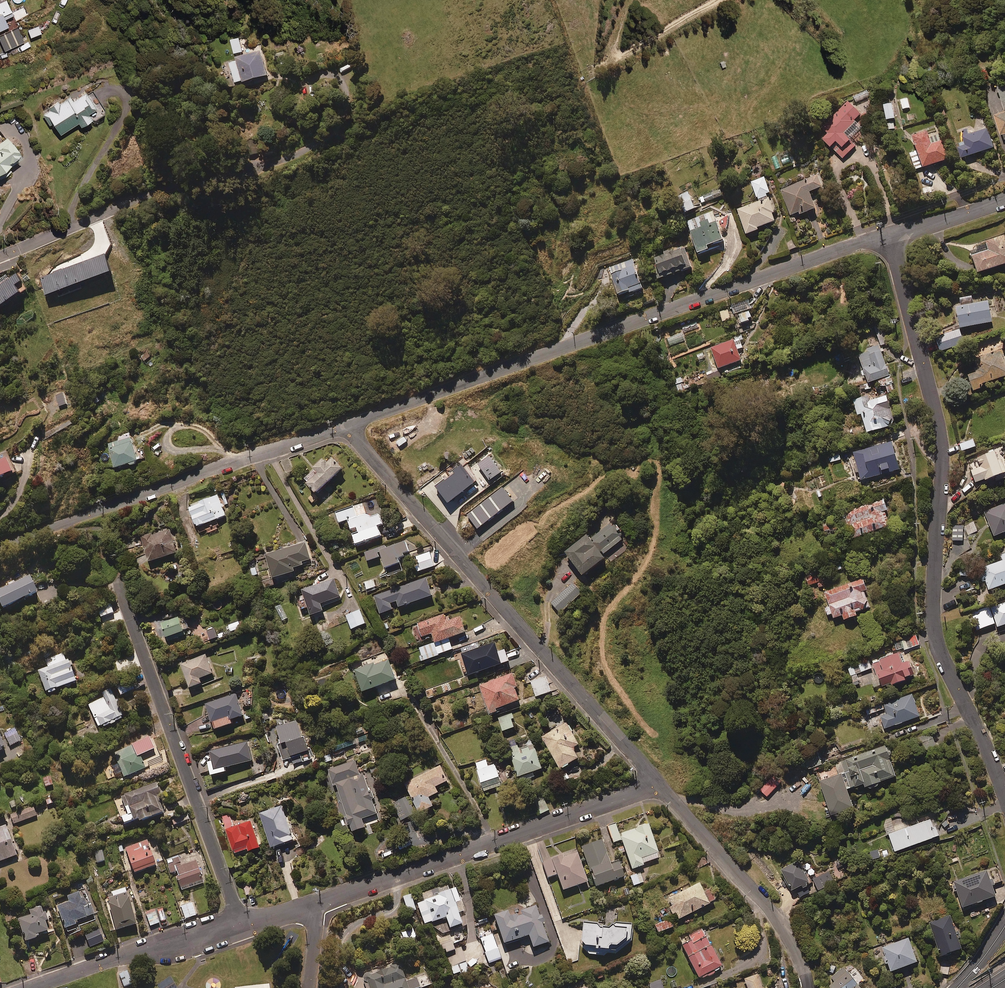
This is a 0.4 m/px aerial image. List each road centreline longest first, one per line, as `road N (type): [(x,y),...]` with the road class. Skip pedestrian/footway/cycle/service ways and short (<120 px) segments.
road 1 (residential): [(890,235),(941,443),(935,629),(1004,796)]
road 2 (residential): [(890,235),(348,426)]
road 3 (residential): [(659,784),(348,426)]
road 4 (residential): [(348,426),(0,545)]
road 5 (residential): [(119,588),(241,928)]
road 6 (residential): [(659,784),(321,902)]
road 7 (residential): [(246,171),(117,209),(0,258)]
road 8 (residential): [(808,987),(773,913),(659,784)]
road 9 (residential): [(241,928),(32,987)]
road 10 (residential): [(1004,199),(890,235)]

